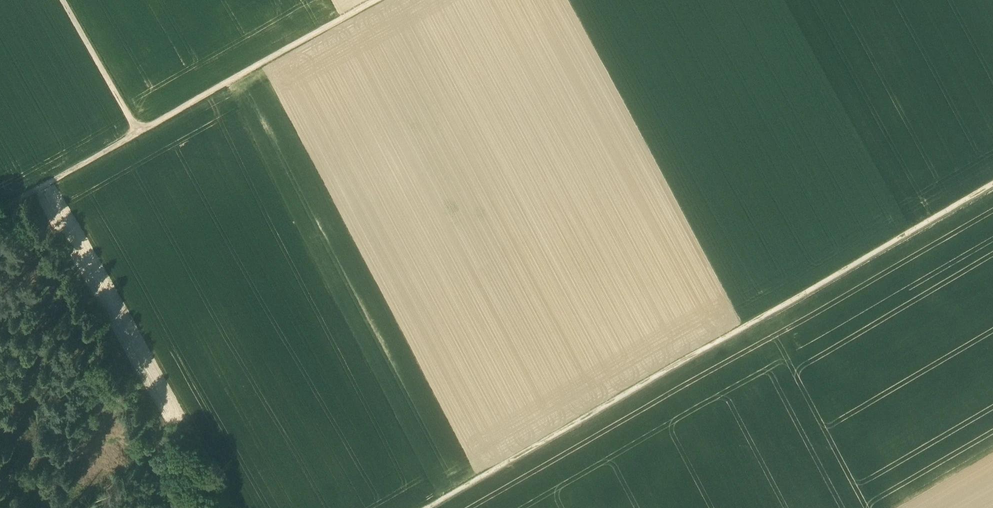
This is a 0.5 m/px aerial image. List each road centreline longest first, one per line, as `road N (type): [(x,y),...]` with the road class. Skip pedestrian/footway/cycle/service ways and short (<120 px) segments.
road 1 (track): [(992,186),(428,507)]
road 2 (track): [(23,198),(375,0)]
road 3 (track): [(136,134),(62,0)]

